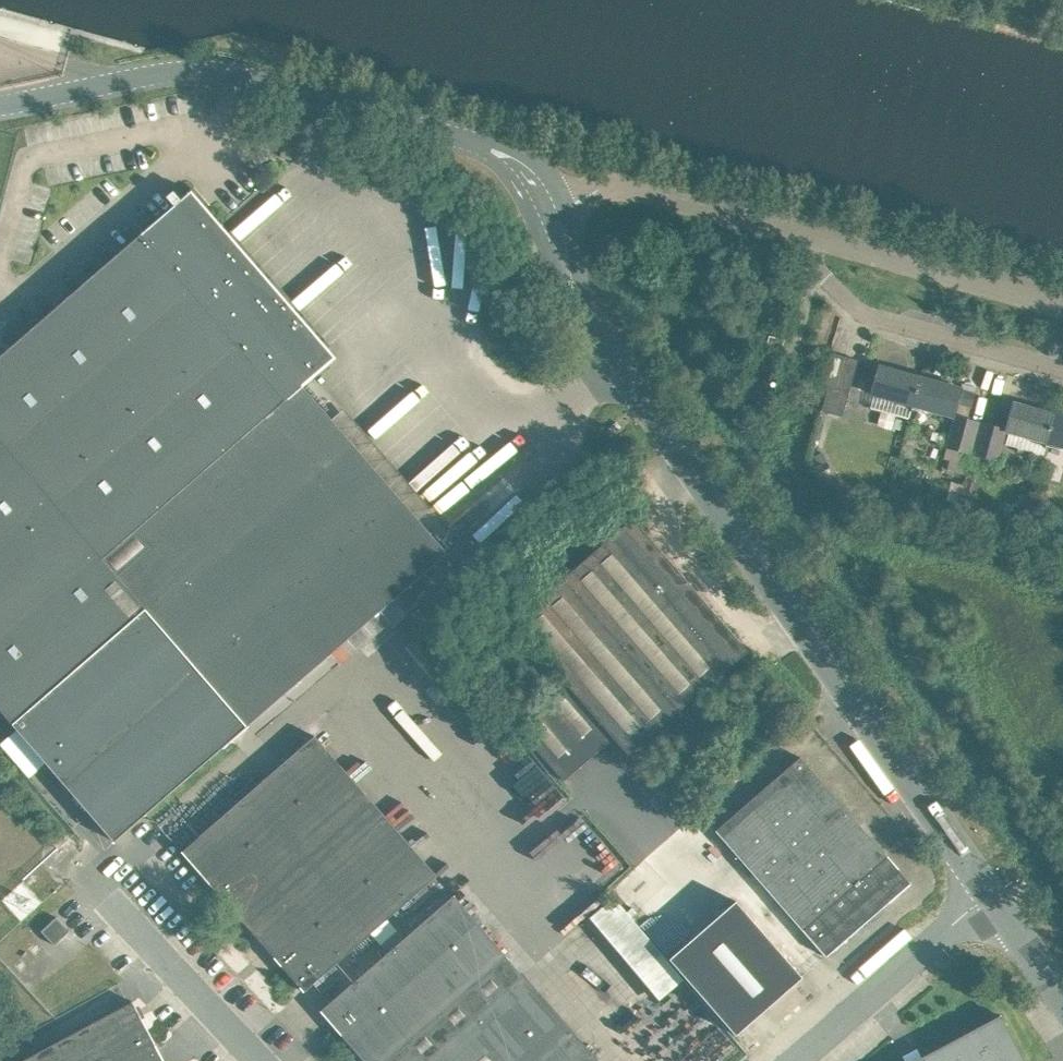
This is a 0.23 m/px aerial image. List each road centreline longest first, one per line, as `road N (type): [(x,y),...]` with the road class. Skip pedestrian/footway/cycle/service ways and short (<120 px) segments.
road 1 (unclassified): [(993,893),(621,369),(580,300),(548,201)]
road 2 (unclassified): [(548,201),(493,148),(227,73),(172,71),(0,104)]
road 3 (residential): [(823,229),(821,271),(876,322),(1062,372)]
road 4 (unclassified): [(823,229),(634,179),(548,201)]
road 5 (unclassified): [(798,1060),(993,893)]
road 6 (unclassified): [(261,1060),(88,874)]
road 7 (unclassified): [(1062,298),(823,229)]
road 8 (unclassified): [(1062,1004),(993,893)]

